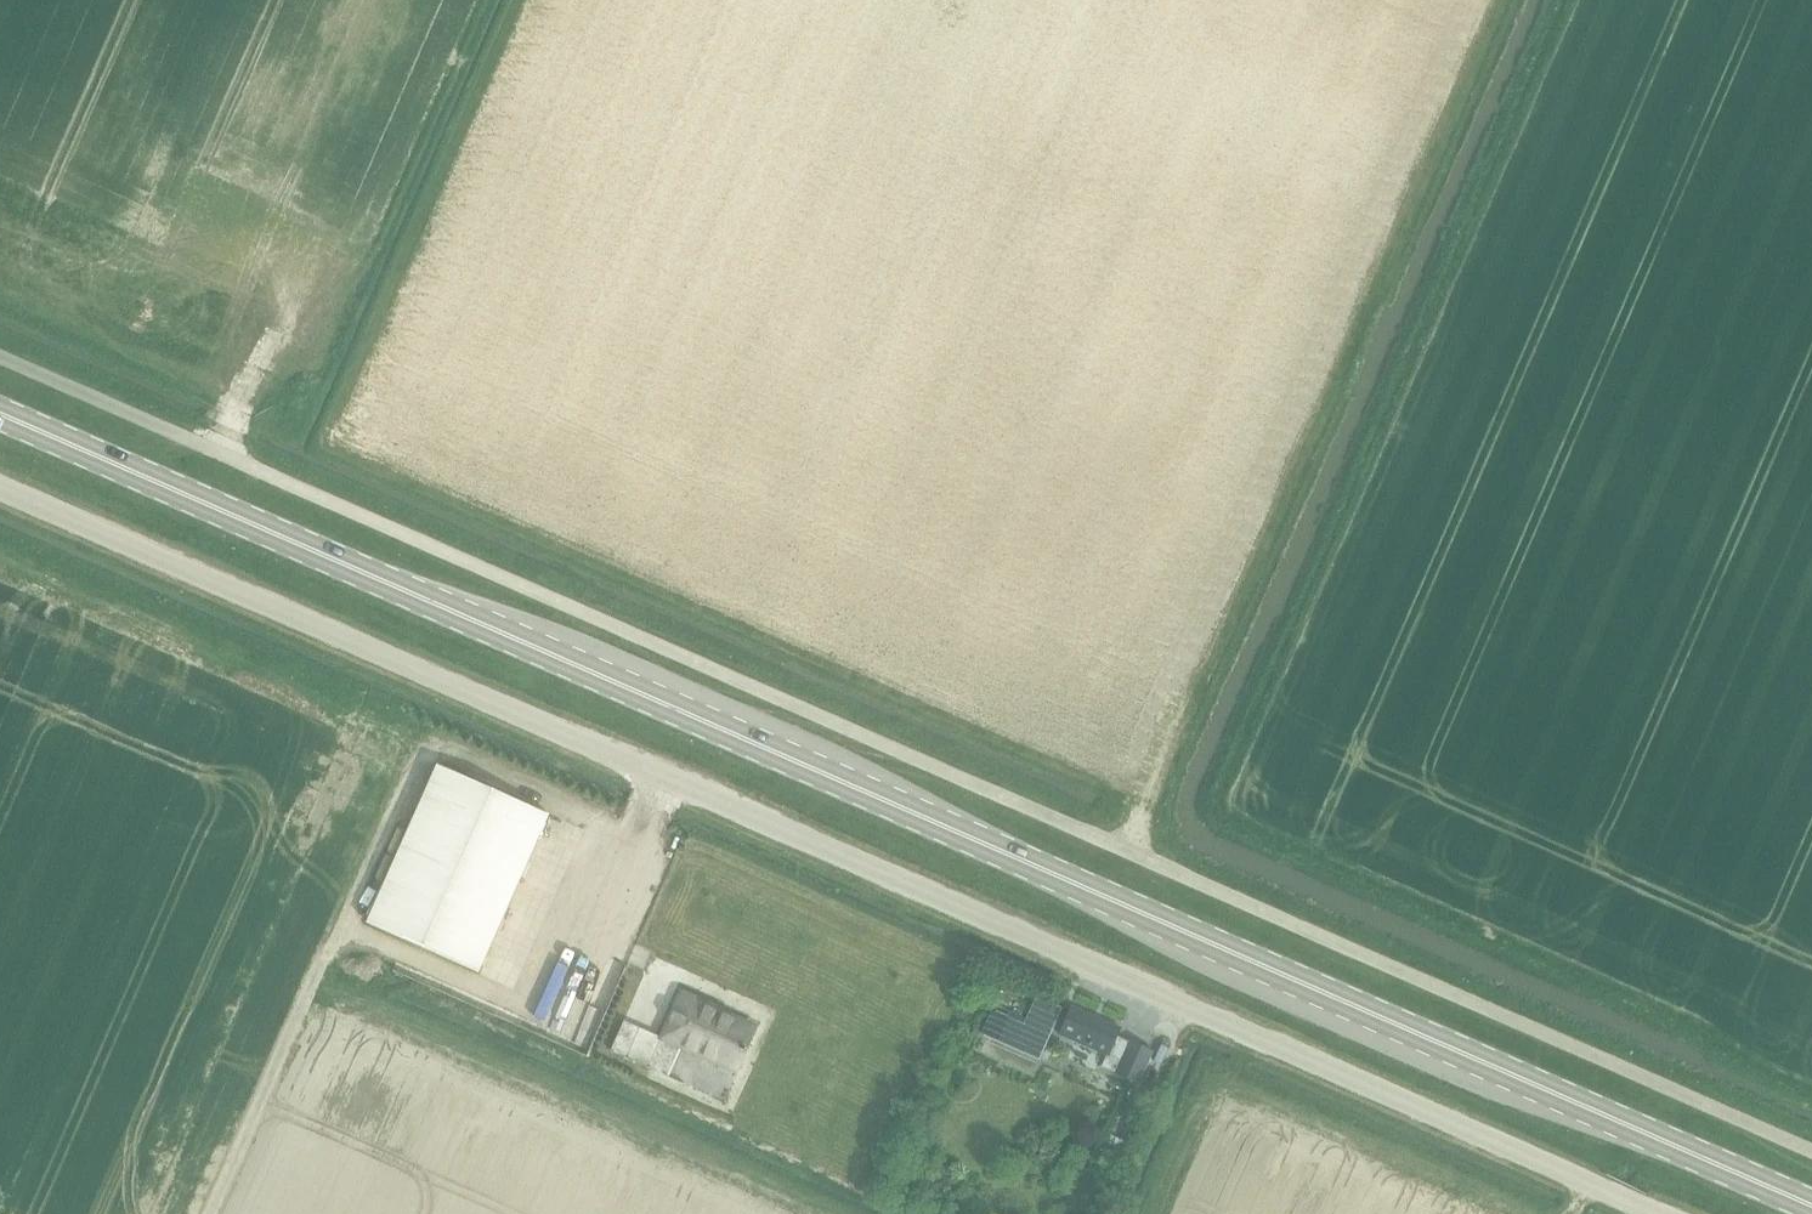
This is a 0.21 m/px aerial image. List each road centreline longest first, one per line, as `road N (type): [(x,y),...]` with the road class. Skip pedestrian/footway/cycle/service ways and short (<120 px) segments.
road 1 (secondary): [(1811,1209),(0,414)]
road 2 (unclassified): [(0,356),(1811,1150)]
road 3 (unclassified): [(1659,1213),(0,487)]

